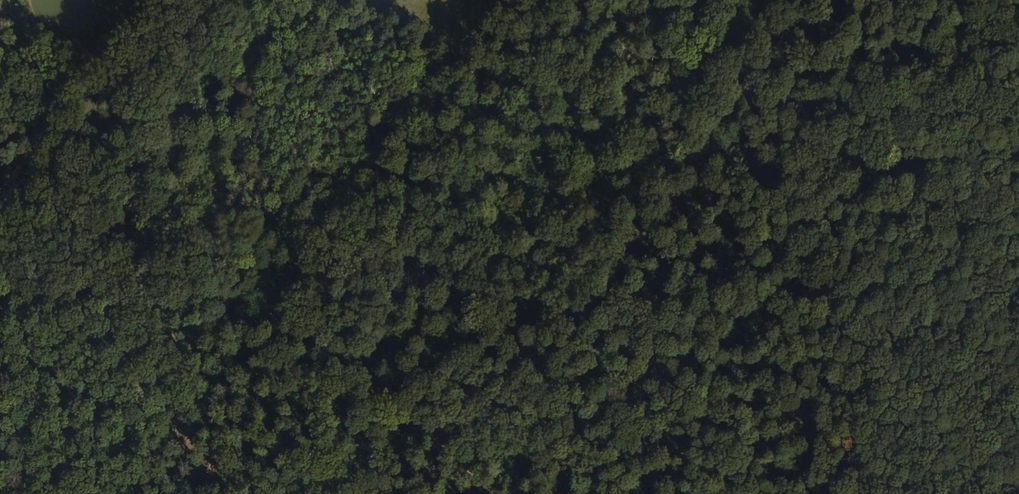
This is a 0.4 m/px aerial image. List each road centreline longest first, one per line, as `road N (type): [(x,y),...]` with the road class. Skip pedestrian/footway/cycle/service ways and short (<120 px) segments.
road 1 (track): [(509,0),(313,237),(143,270),(0,266)]

